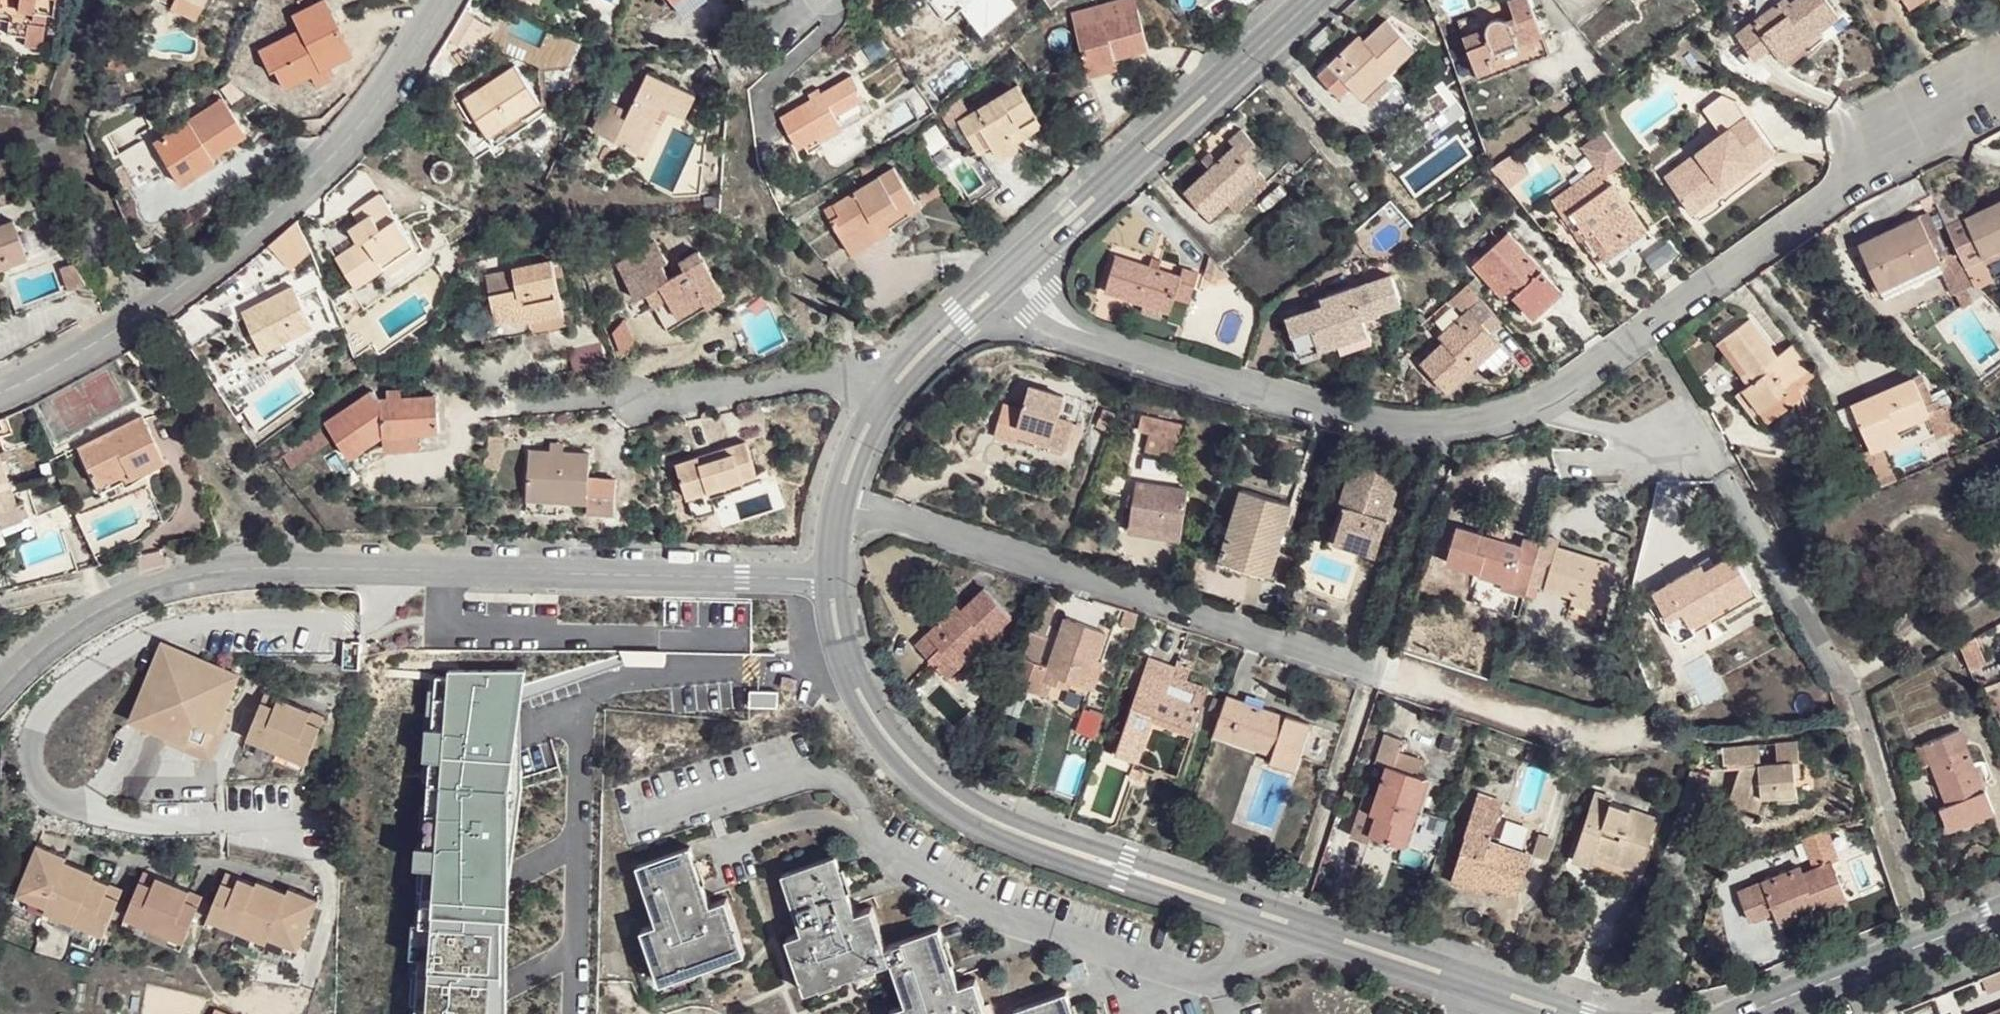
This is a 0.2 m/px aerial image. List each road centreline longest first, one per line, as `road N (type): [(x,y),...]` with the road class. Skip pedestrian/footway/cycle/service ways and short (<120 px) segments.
road 1 (residential): [(1013,274),(1081,333),(1368,417),(1454,428),(1515,414),(1585,379),(1853,177)]
road 2 (residential): [(828,579),(838,635),(868,709),(900,754),(990,821),(1566,1013)]
road 3 (residential): [(828,579),(236,569),(168,582),(105,606),(0,688)]
road 4 (residential): [(838,503),(1598,741),(1651,744)]
road 5 (residential): [(454,0),(375,118),(279,215),(72,361),(0,391)]
road 6 (residential): [(1311,0),(1013,274)]
road 7 (residential): [(1999,913),(1744,1013)]
road 8 (residential): [(1853,177),(1836,121),(1999,36)]
road 9 (residential): [(833,376),(638,405)]
road 10 (residential): [(1853,177),(1999,105)]
road 11 (residential): [(1013,274),(912,365)]

